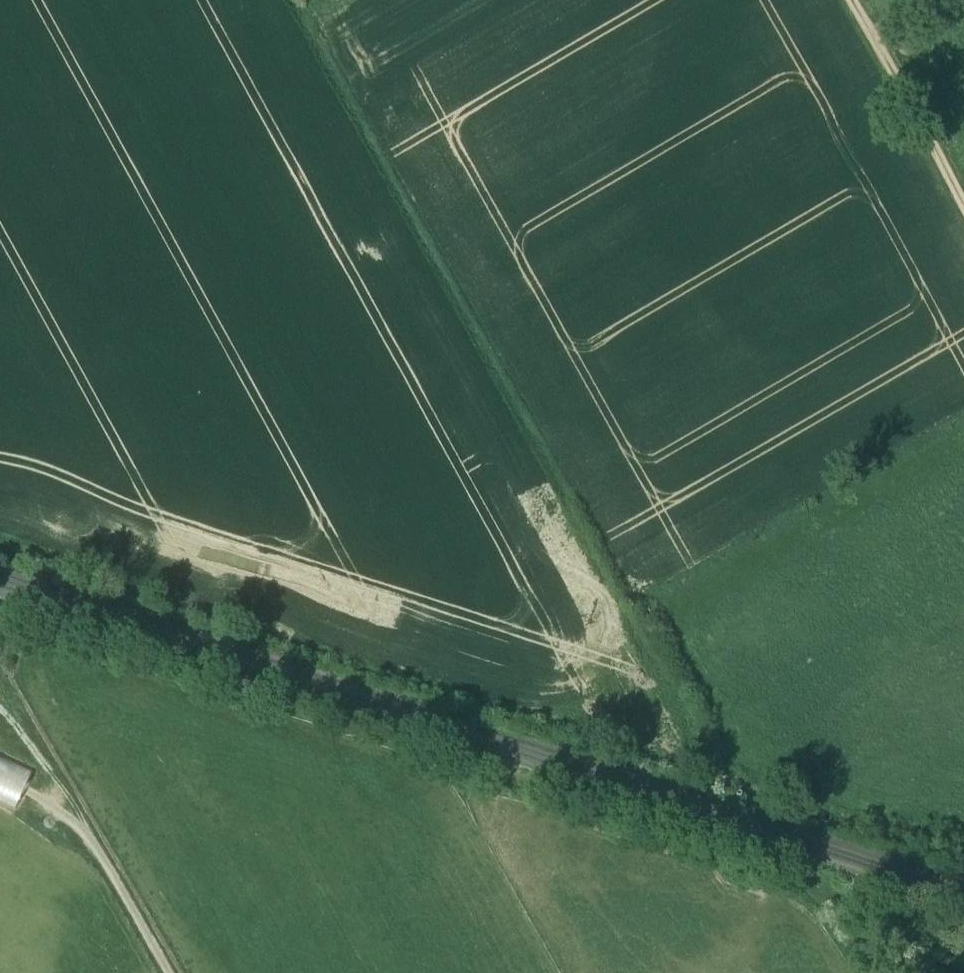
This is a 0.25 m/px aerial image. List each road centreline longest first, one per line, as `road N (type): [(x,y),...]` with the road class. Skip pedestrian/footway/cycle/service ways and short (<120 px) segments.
road 1 (track): [(171,972),(38,742),(0,719)]
road 2 (track): [(963,206),(849,0)]

